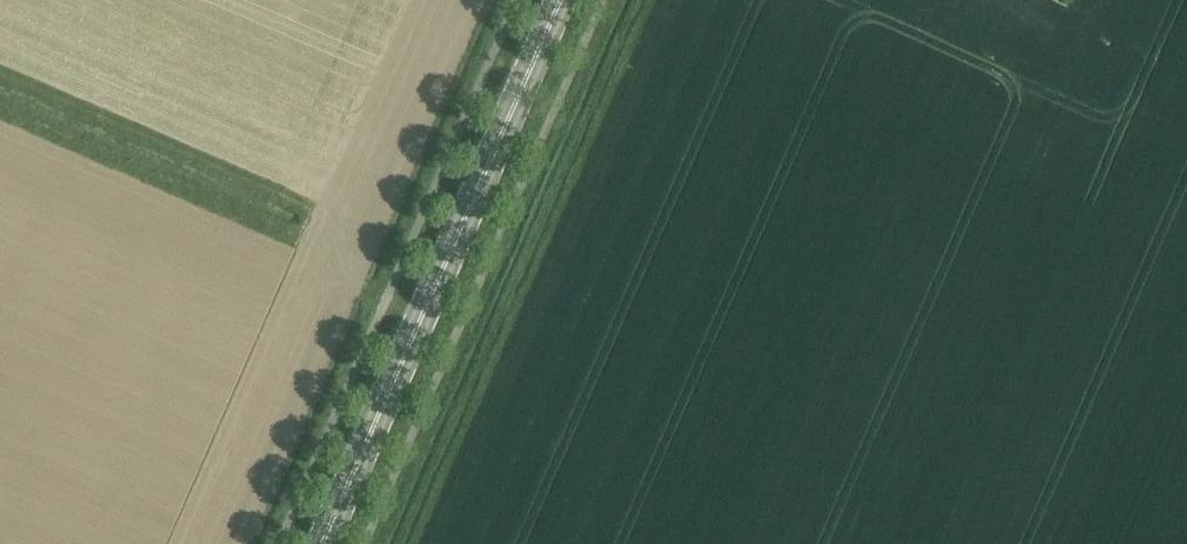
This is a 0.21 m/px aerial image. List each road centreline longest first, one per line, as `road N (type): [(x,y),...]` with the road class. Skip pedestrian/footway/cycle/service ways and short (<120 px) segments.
road 1 (secondary): [(322,543),(561,0)]

